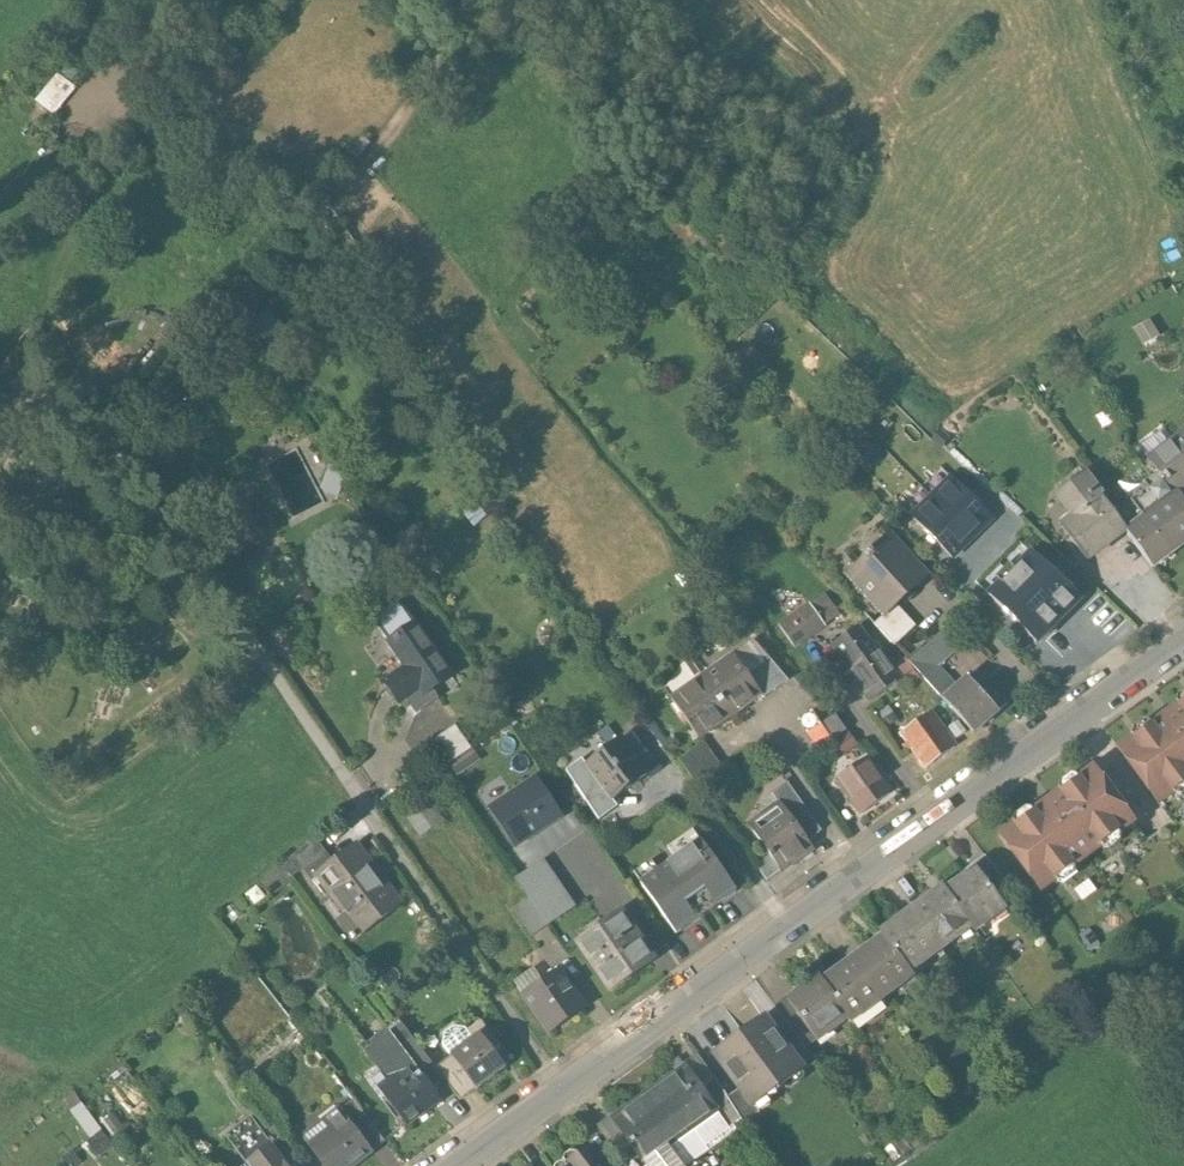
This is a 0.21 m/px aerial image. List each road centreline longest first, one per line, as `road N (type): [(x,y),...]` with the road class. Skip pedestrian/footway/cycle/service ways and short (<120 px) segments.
road 1 (residential): [(561,1092),(121,455)]
road 2 (tertiary): [(1183,644),(561,1092)]
road 3 (track): [(143,0),(128,36),(145,134),(66,249),(54,316),(60,344),(121,455)]
road 4 (track): [(145,134),(169,121),(288,95),(336,104),(394,141)]
road 5 (tertiary): [(561,1092),(459,1165)]

